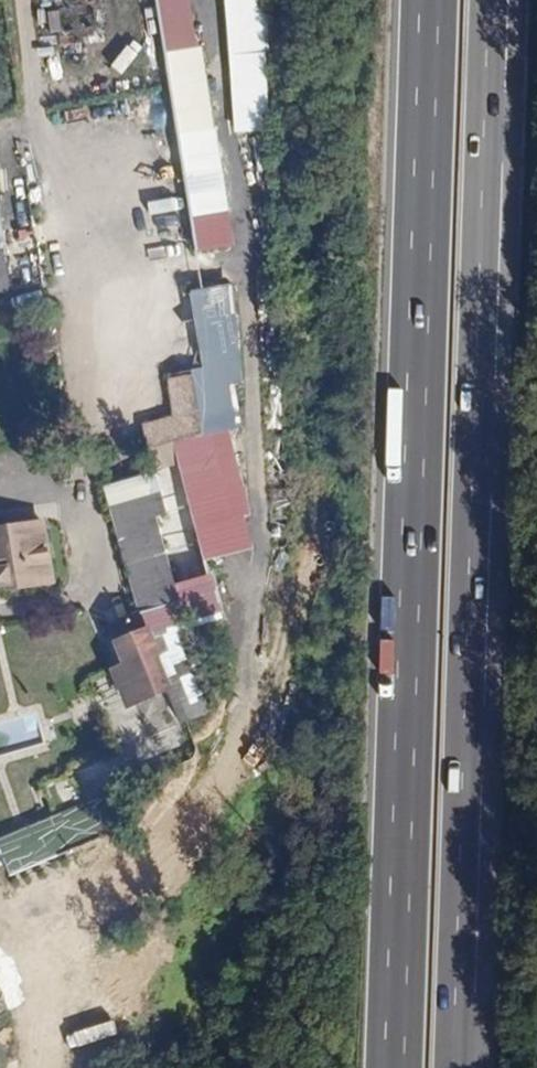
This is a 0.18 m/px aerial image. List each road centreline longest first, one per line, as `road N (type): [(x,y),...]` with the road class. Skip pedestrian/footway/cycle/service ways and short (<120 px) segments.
road 1 (motorway): [(453,1067),(488,0)]
road 2 (motorway): [(428,0),(393,1067)]

